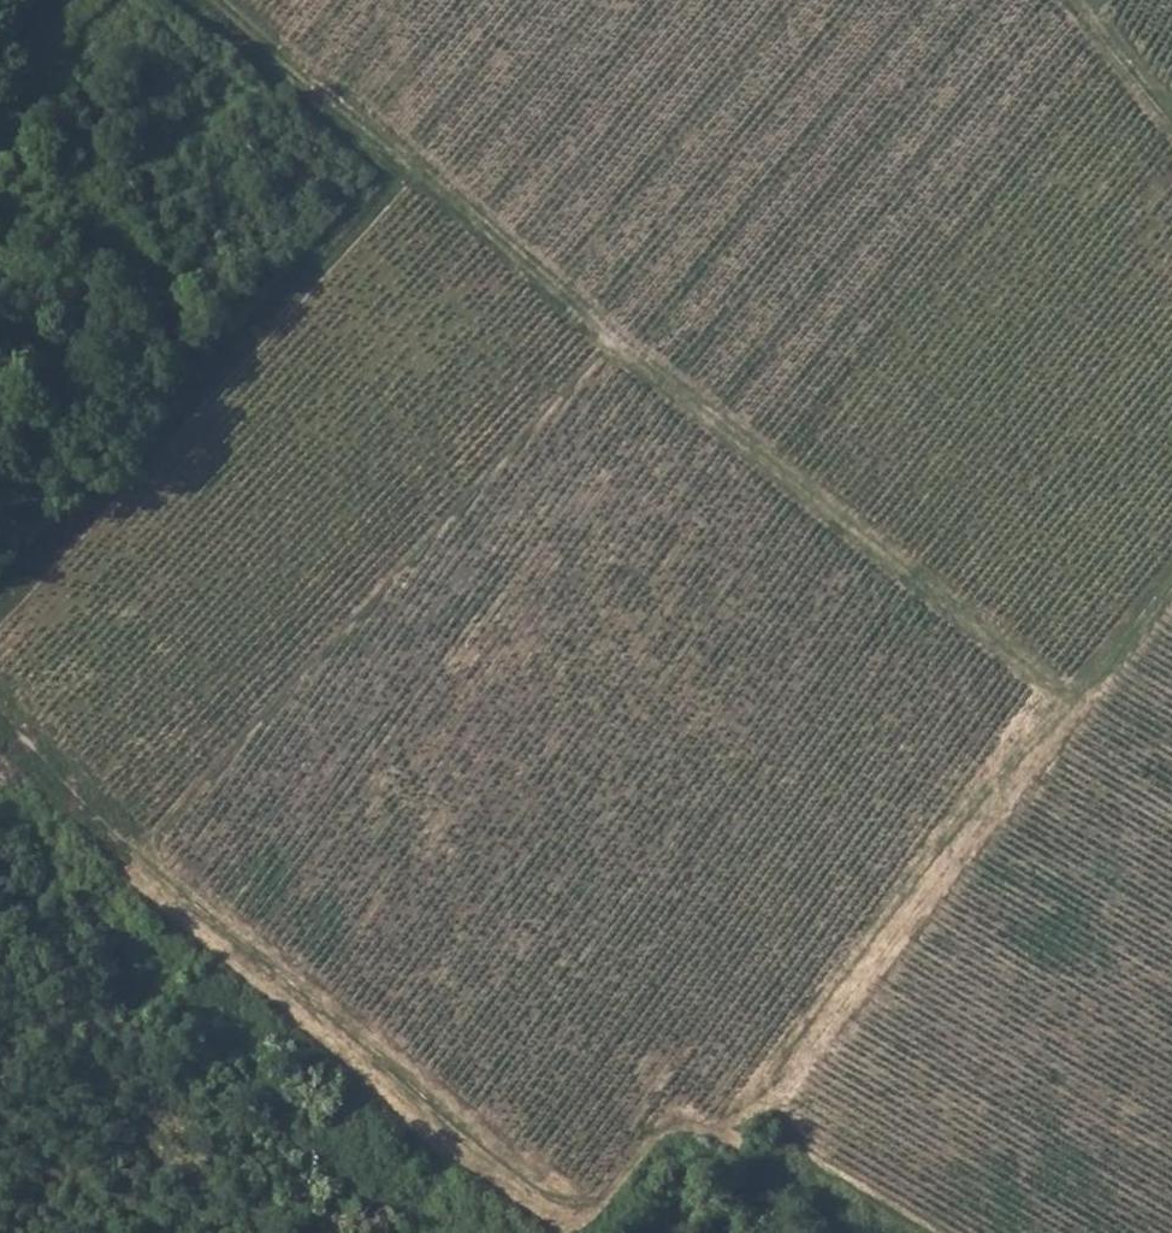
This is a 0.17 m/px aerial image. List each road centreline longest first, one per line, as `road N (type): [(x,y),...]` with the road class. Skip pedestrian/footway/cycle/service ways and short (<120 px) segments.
road 1 (track): [(219,0),(611,349),(1011,663),(1047,688),(1086,688)]
road 2 (track): [(1067,0),(1171,132)]
road 3 (track): [(1086,688),(1171,574)]

